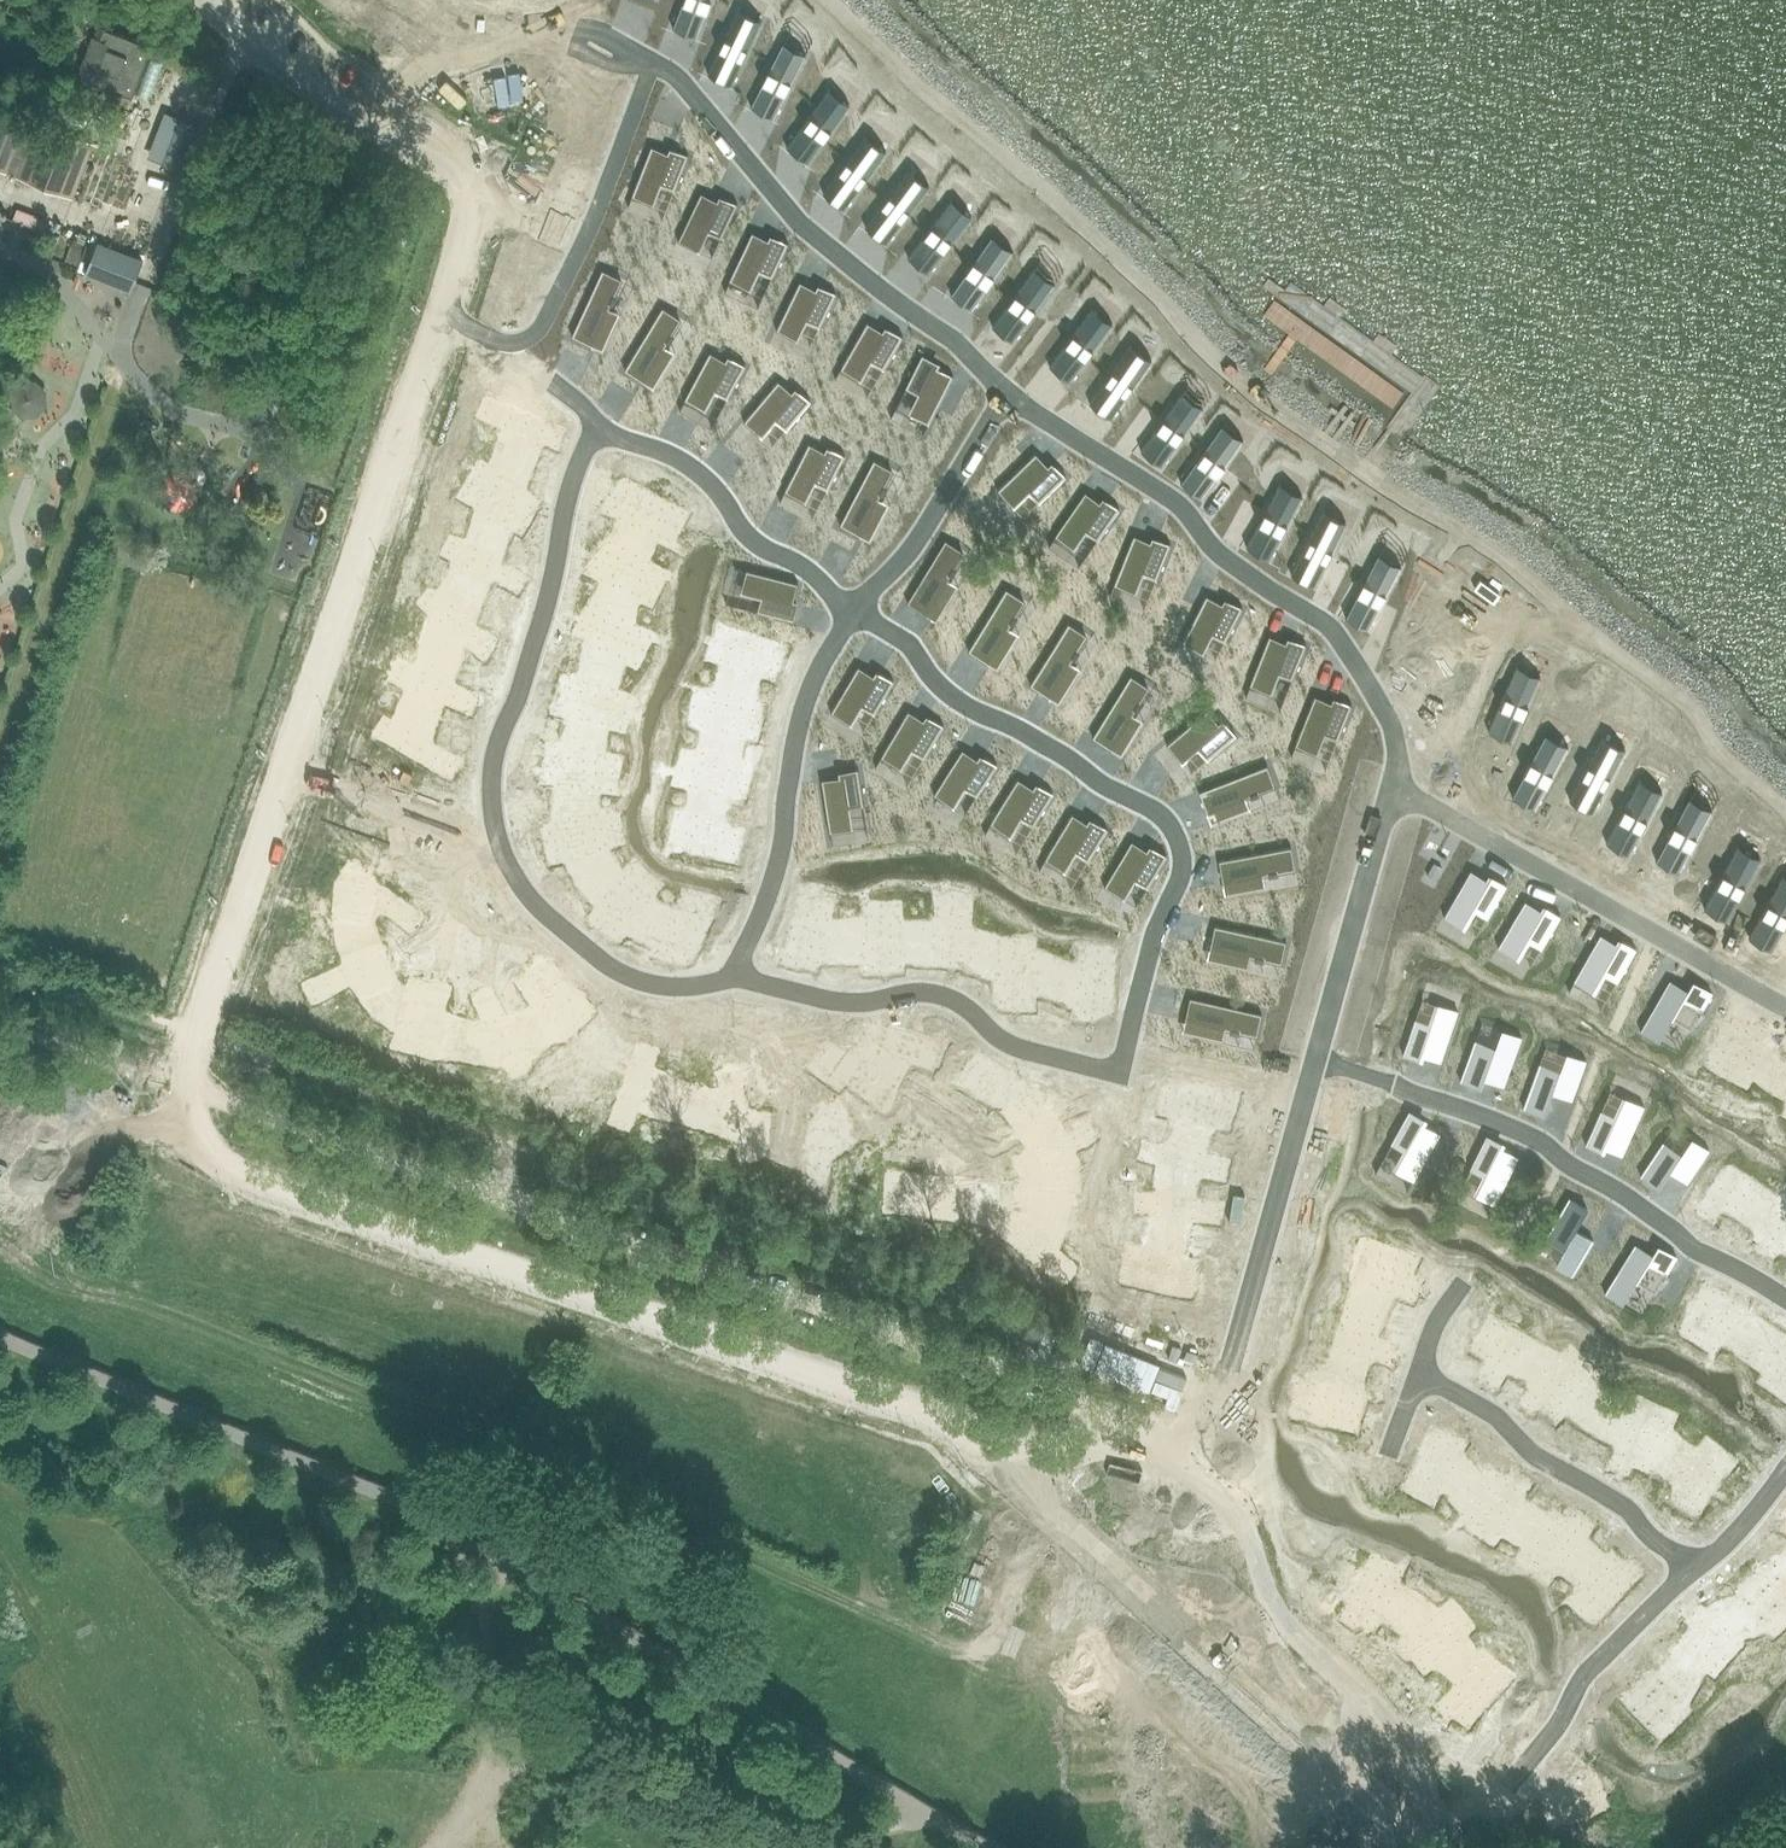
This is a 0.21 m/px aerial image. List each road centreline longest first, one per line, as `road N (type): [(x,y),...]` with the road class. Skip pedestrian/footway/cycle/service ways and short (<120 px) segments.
road 1 (unclassified): [(1430,1847),(1314,1752),(981,1444),(915,1407),(230,1172),(198,1133),(189,1089),(197,1035),(473,207),(470,190),(451,174),(267,57)]
road 2 (track): [(1055,1511),(998,1626),(975,1648),(925,1638),(472,1433),(0,1237)]

